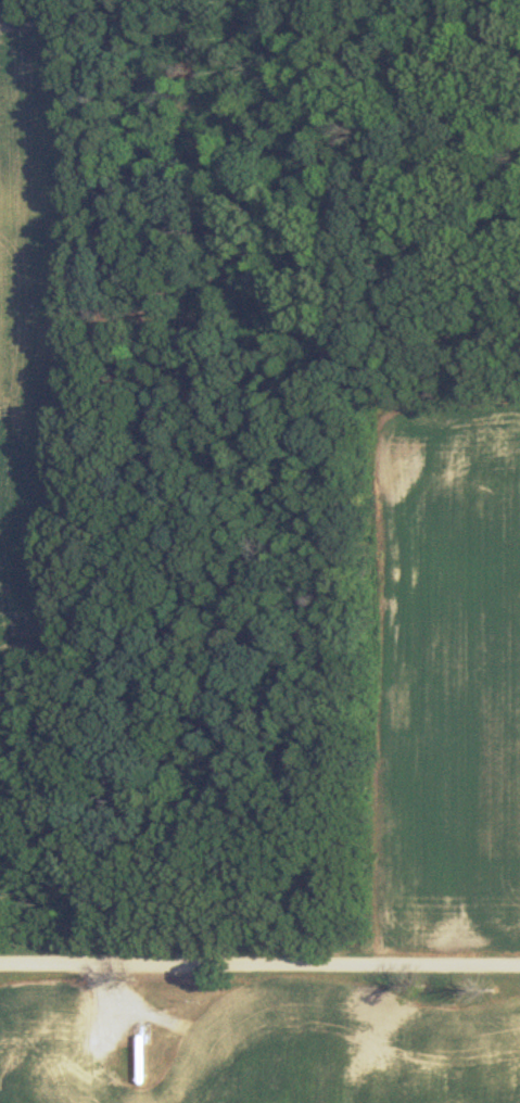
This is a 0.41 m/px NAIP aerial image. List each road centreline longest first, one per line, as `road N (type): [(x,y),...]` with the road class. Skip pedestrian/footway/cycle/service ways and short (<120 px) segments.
road 1 (residential): [(519,968),(0,967)]

